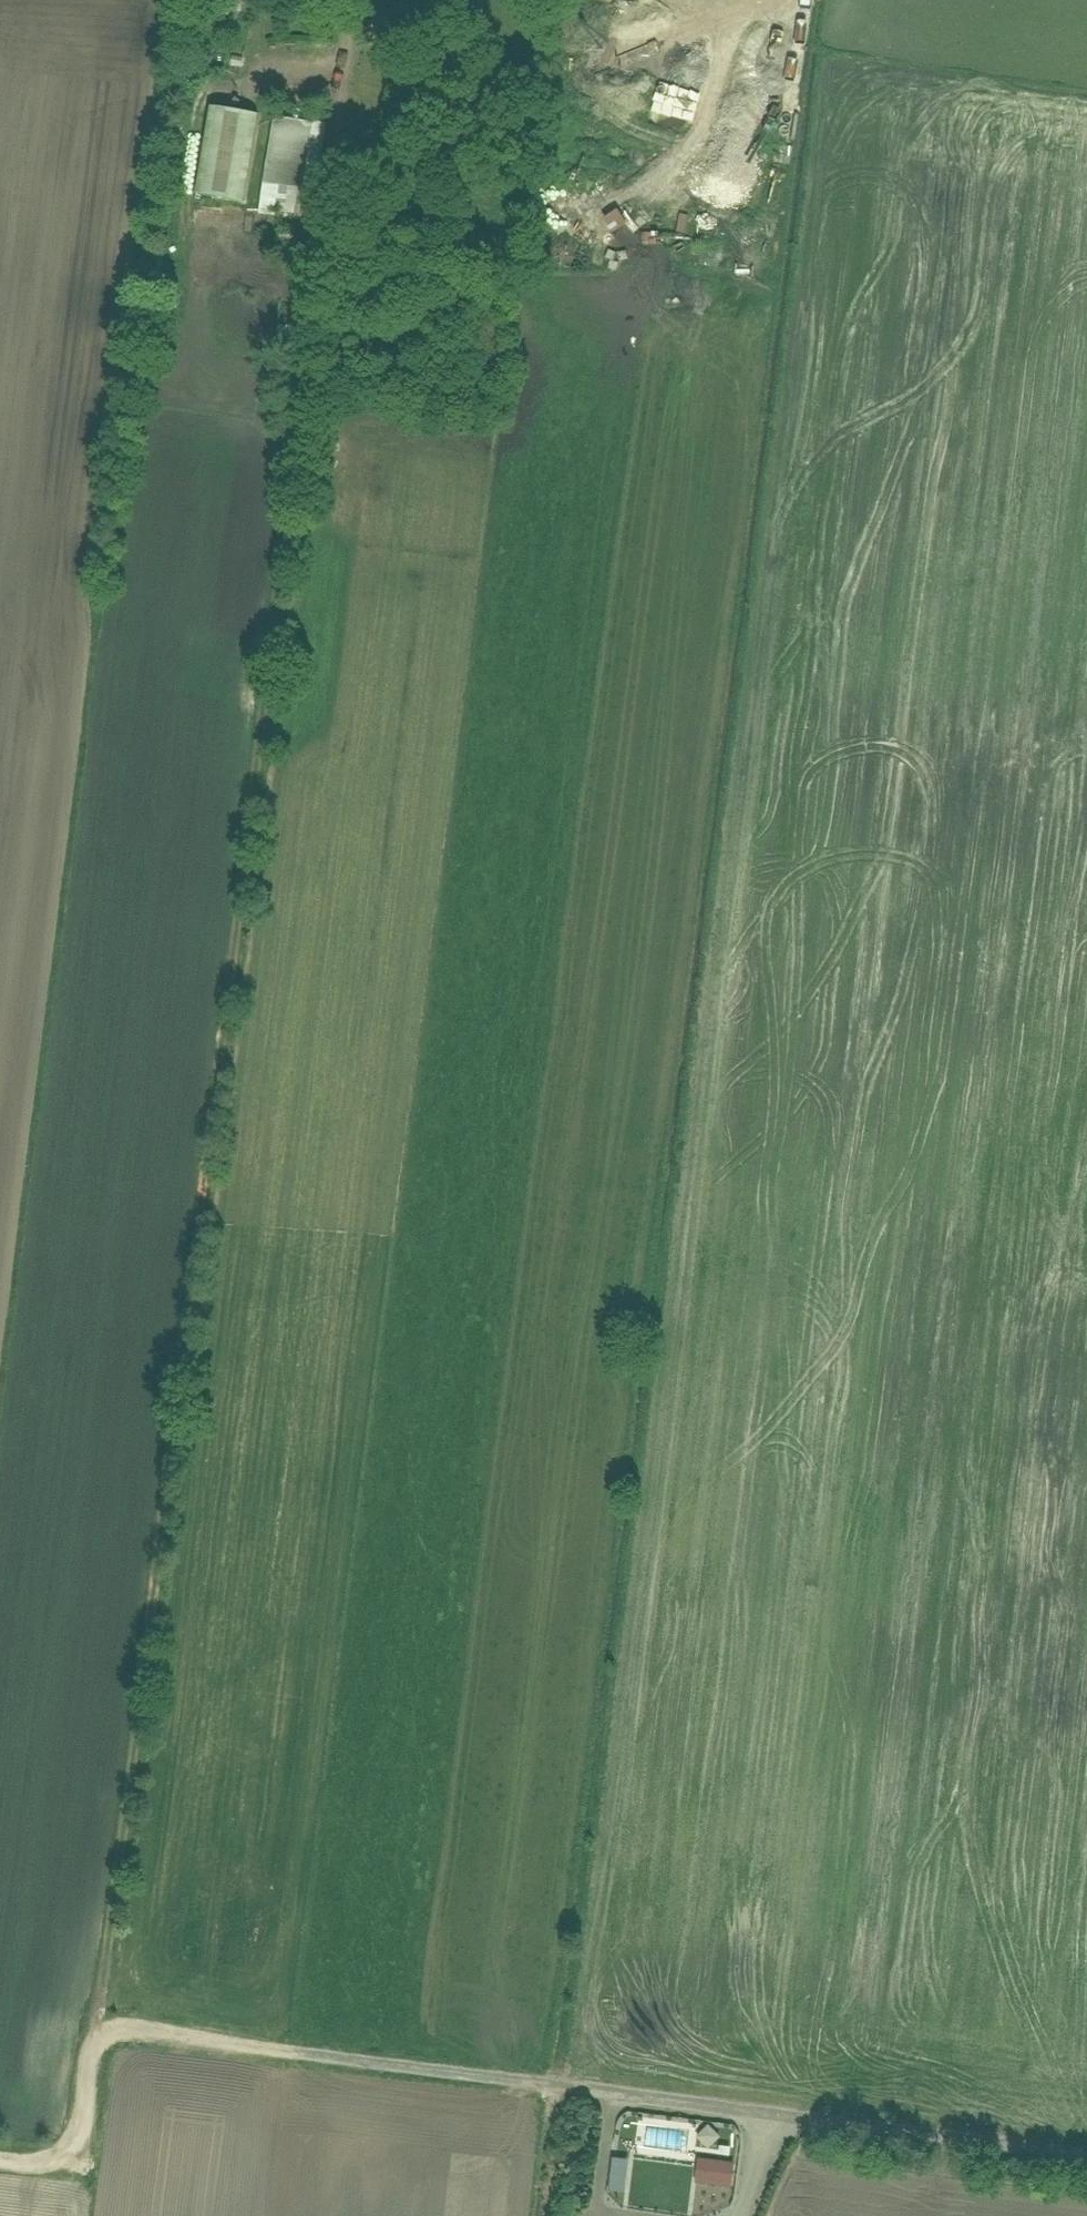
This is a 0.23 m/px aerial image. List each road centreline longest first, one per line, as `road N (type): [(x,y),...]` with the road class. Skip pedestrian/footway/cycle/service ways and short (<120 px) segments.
road 1 (track): [(1086,2154),(290,2050)]
road 2 (track): [(616,2092),(603,2194),(606,2208),(640,2215)]

